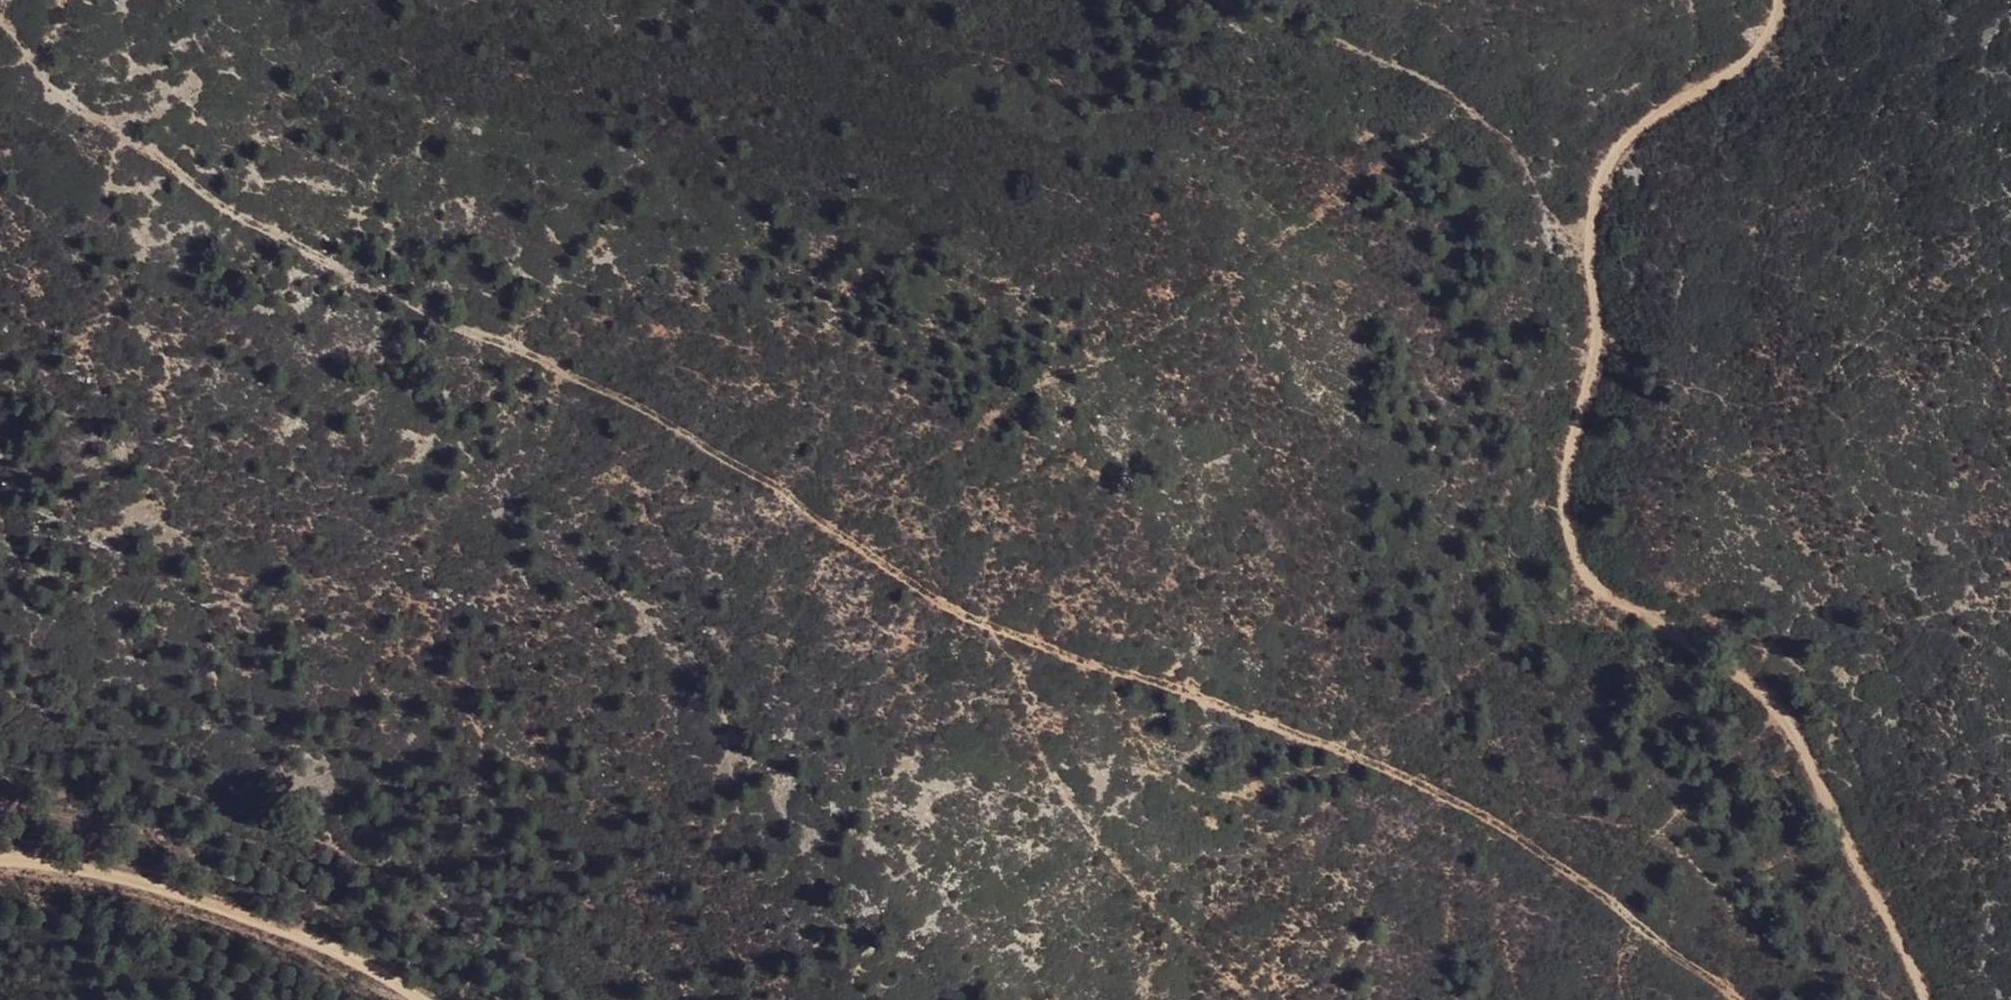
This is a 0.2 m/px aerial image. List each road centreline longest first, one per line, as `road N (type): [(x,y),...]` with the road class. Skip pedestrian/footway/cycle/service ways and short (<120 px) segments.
road 1 (track): [(1781,0),(1775,40),(1731,75),(1628,130),(1576,210),(1572,240),(1588,344),(1556,510),(1566,559),(1594,599),(1714,656),(1752,690),(1797,749),(1923,999)]
road 2 (track): [(432,999),(415,986),(54,858),(0,863)]

